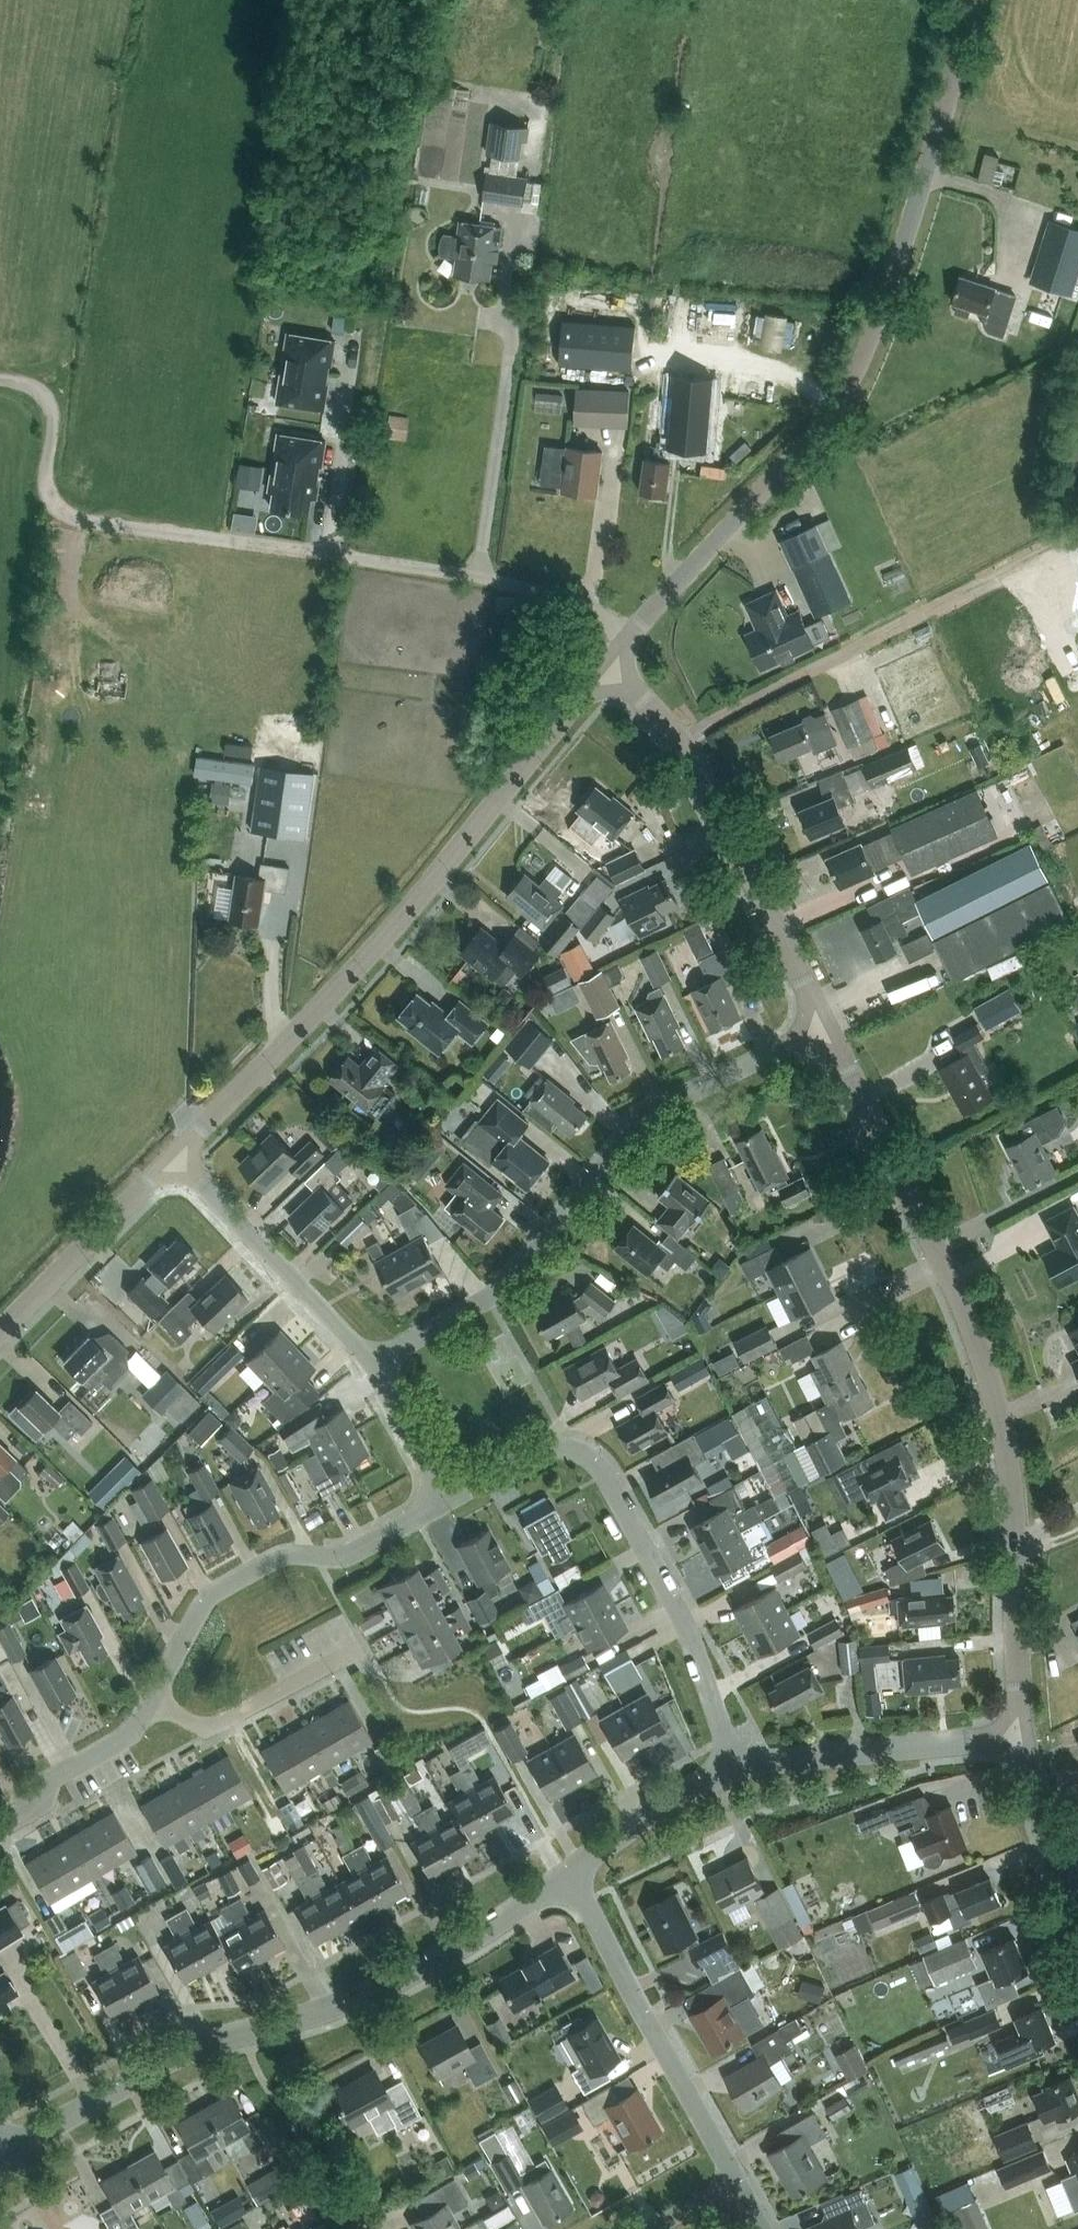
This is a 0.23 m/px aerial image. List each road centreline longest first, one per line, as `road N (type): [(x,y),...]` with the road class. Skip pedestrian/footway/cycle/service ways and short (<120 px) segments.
road 1 (unclassified): [(1018,1734),(1015,1559),(996,1410),(969,1322),(825,1028)]
road 2 (unclassified): [(635,633),(839,401),(890,293),(978,0)]
road 3 (unclassified): [(171,1167),(317,1016),(609,670)]
road 4 (residential): [(4,2150),(172,2060),(333,2011),(481,1936),(568,1874)]
road 5 (unclassified): [(372,1365),(490,1298),(637,1117),(825,1028)]
road 6 (residential): [(448,1500),(540,1451),(567,1449),(607,1476),(686,1635),(735,1764)]
road 7 (residential): [(1077,525),(682,739)]
road 8 (unclassified): [(323,558),(69,522),(54,512),(48,483),(53,420),(34,388),(0,385)]
road 9 (residential): [(149,1699),(209,1595),(283,1552),(346,1558),(448,1500)]
road 10 (residential): [(730,2176),(568,1874)]
road 11 (unclassified): [(635,633),(529,587),(323,558)]
road 12 (unclassified): [(825,1028),(682,739)]
road 13 (residential): [(735,1764),(1018,1734)]
road 14 (unclassified): [(372,1365),(171,1167)]
road 15 (unclassified): [(0,1339),(171,1167)]
road 16 (unclassified): [(149,1699),(206,1730),(353,1651)]
road 17 (residential): [(323,558),(354,335)]
road 18 (residential): [(0,1836),(91,1764),(117,1754),(149,1699)]
road 19 (residential): [(568,1874),(735,1764)]
road 20 (unclassified): [(1077,1900),(1018,1734)]
road 21 (unclassified): [(448,1500),(372,1365)]

